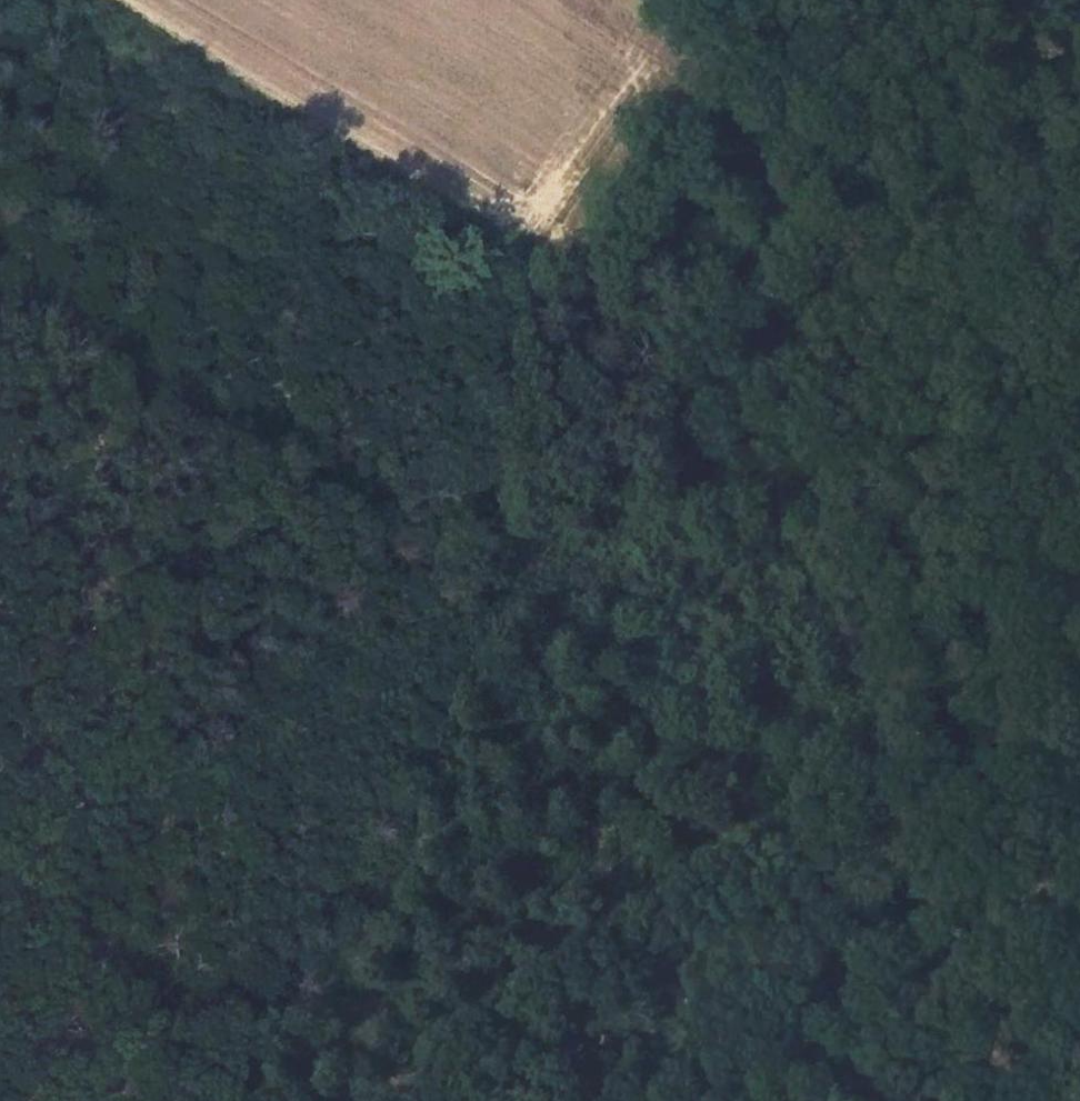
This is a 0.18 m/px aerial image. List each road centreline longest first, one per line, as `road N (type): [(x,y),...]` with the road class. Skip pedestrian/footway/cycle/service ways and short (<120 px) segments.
road 1 (track): [(205,1100),(0,873)]

